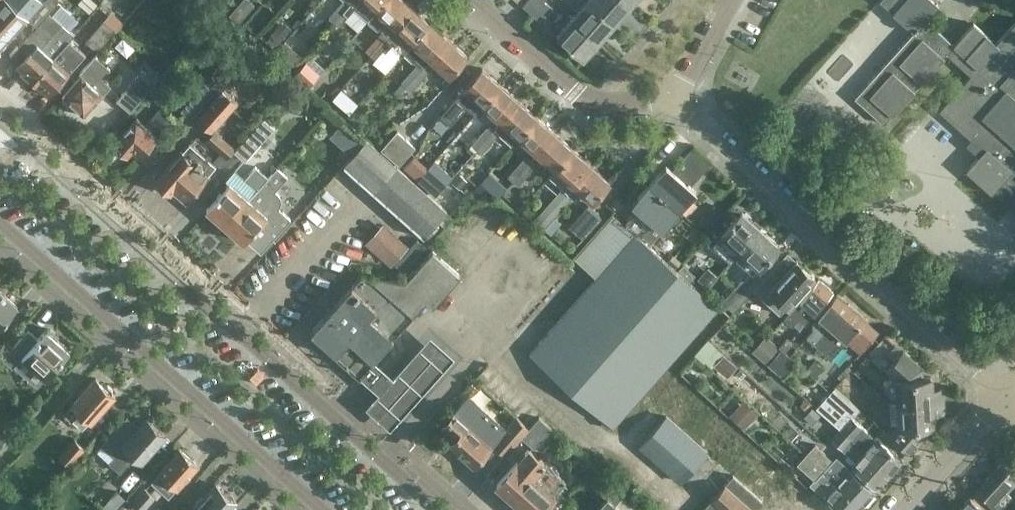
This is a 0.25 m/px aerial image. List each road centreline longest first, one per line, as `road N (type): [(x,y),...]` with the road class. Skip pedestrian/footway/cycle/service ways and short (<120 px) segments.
road 1 (residential): [(437,509),(0,120)]
road 2 (residential): [(1001,397),(673,103)]
road 3 (residential): [(0,222),(322,509)]
road 4 (residential): [(673,103),(606,104),(578,95),(471,0)]
road 5 (residential): [(903,509),(1001,397)]

